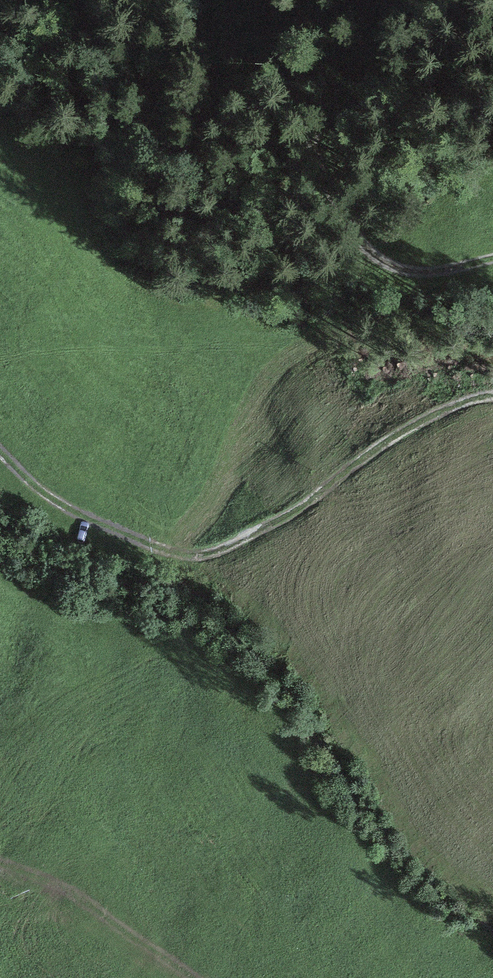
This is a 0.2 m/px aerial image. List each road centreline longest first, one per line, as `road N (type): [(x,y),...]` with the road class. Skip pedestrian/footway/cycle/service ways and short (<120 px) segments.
road 1 (track): [(0,449),(75,513),(177,551),(215,553),(300,508),(420,422),(492,397)]
road 2 (track): [(321,0),(343,74),(352,199),(364,236),(389,262),(420,276),(492,260)]
road 3 (track): [(189,977),(75,895),(0,867)]

